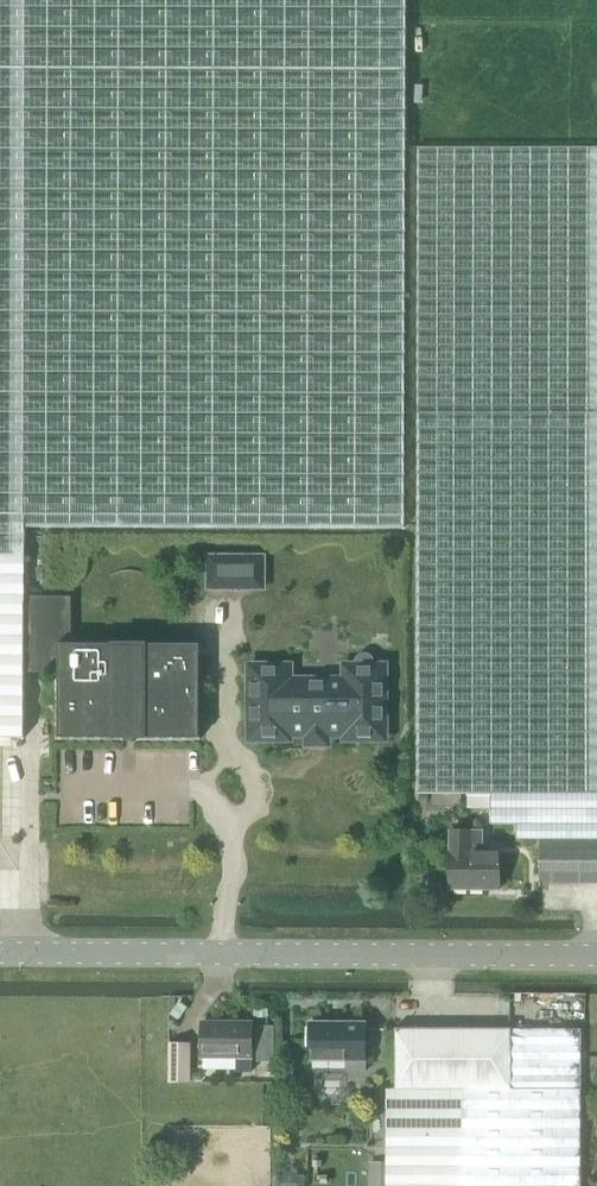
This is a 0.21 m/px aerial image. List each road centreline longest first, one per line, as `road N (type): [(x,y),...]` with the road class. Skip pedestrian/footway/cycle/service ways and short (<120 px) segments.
road 1 (unclassified): [(0,959),(596,960)]

